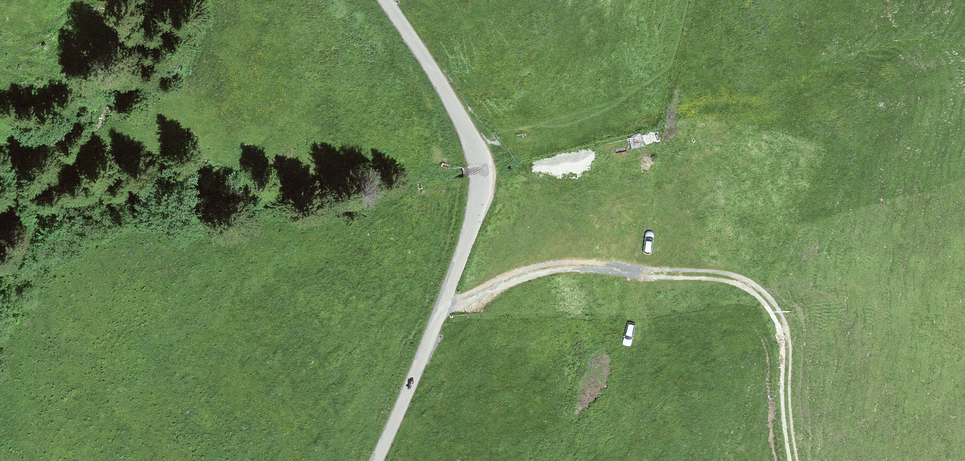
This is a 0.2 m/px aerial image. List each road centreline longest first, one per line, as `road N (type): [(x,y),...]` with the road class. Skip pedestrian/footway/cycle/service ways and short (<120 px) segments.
road 1 (unclassified): [(380,460),(482,198),(469,135),(383,0)]
road 2 (track): [(796,460),(769,318),(709,281),(567,266),(519,275),(443,309)]
road 3 (track): [(684,0),(671,68),(625,104),(479,165)]

